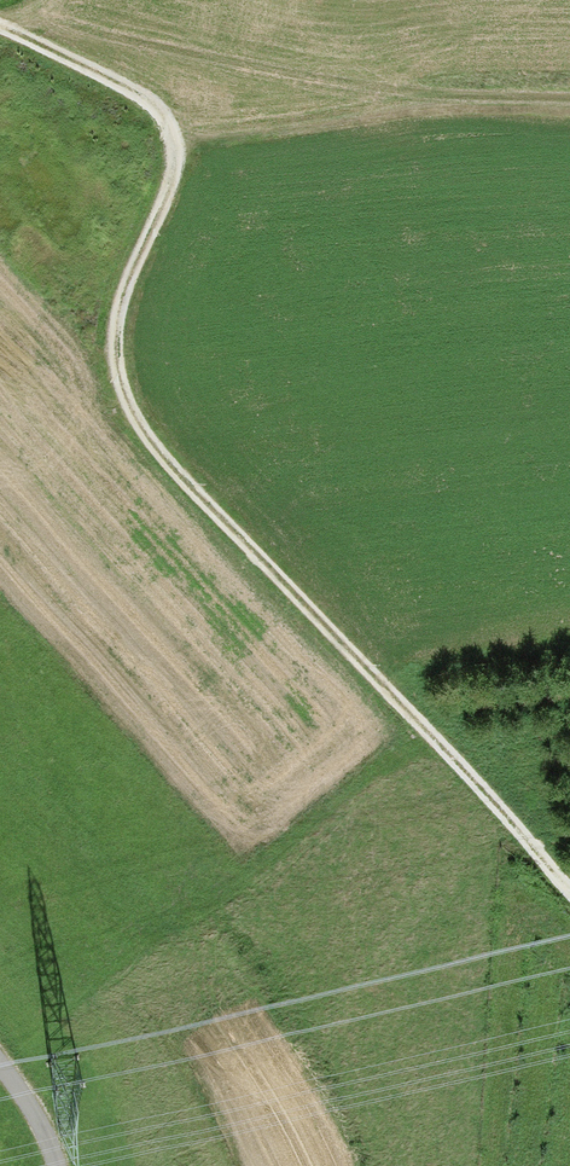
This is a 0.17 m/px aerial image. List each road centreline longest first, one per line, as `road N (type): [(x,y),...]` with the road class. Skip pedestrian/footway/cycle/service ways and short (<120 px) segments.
road 1 (track): [(0,32),(112,80),(152,109),(165,130),(170,150),(149,221),(103,332),(116,409),(569,903)]
road 2 (track): [(569,102),(424,98),(251,68),(20,14),(2,32)]
road 3 (track): [(424,98),(260,123),(170,150)]

